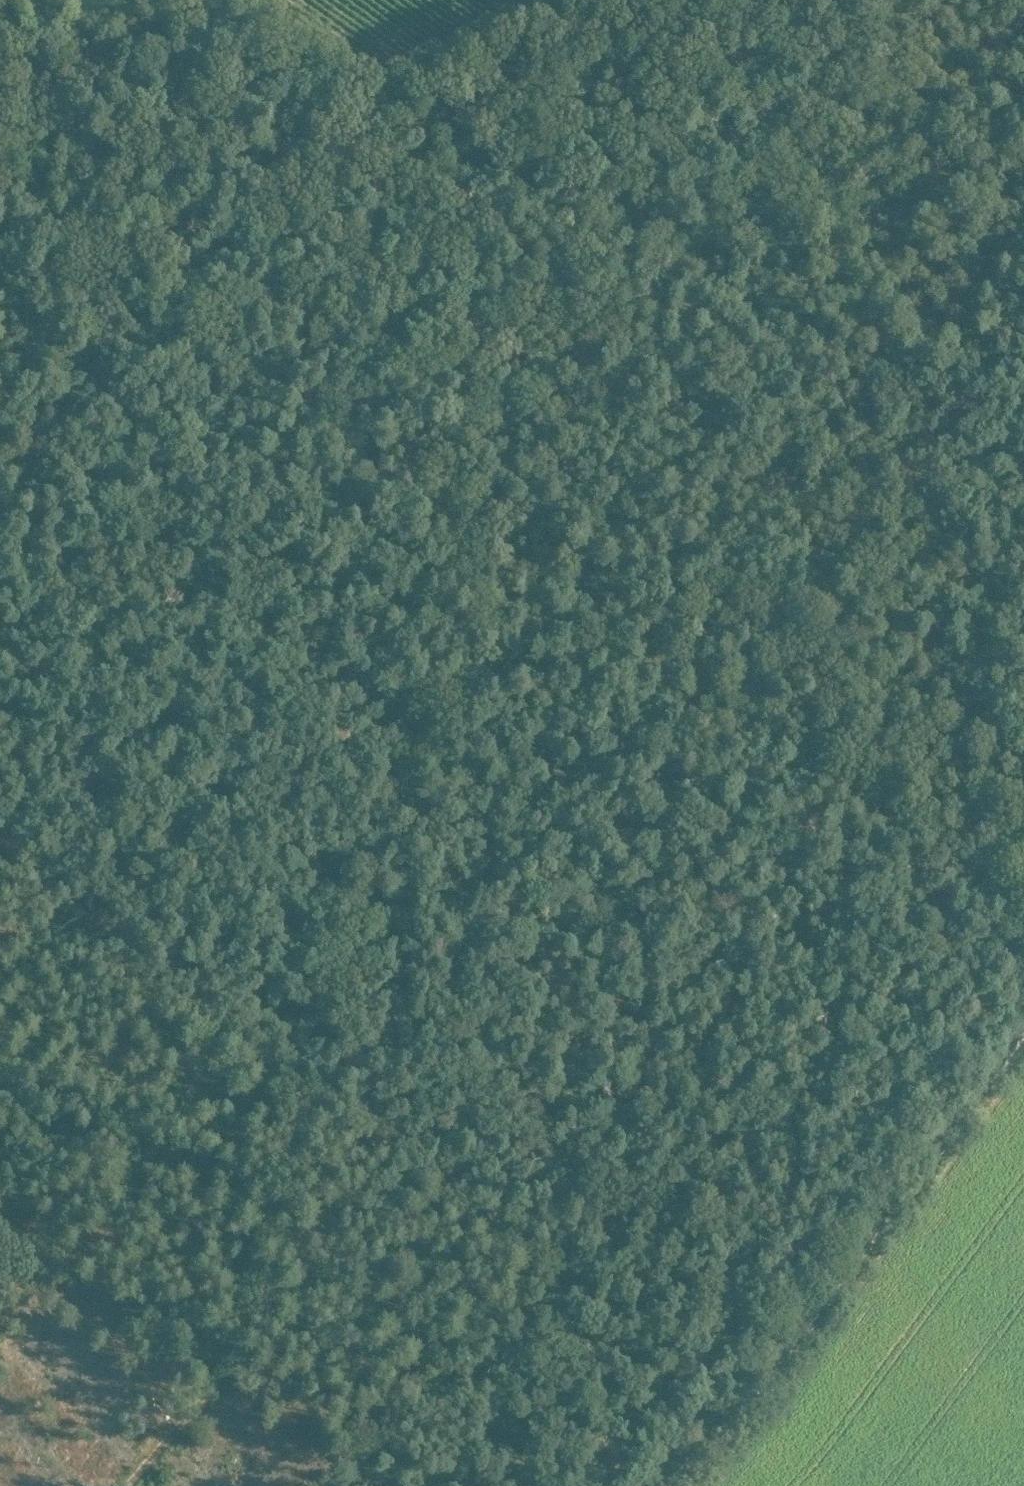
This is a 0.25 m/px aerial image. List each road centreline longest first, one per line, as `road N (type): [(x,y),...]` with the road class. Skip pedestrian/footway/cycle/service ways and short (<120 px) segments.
road 1 (track): [(673,1485),(821,1306),(1023,1028)]

